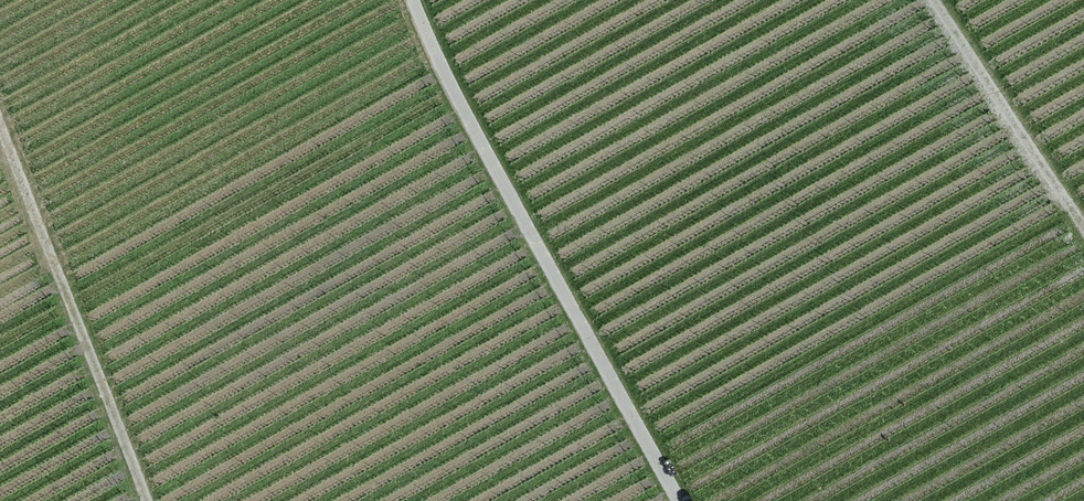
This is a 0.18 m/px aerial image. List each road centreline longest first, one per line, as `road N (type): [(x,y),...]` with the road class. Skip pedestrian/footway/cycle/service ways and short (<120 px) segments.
road 1 (track): [(679,500),(456,100),(409,0)]
road 2 (track): [(150,500),(0,112)]
road 3 (track): [(1083,218),(939,0)]

